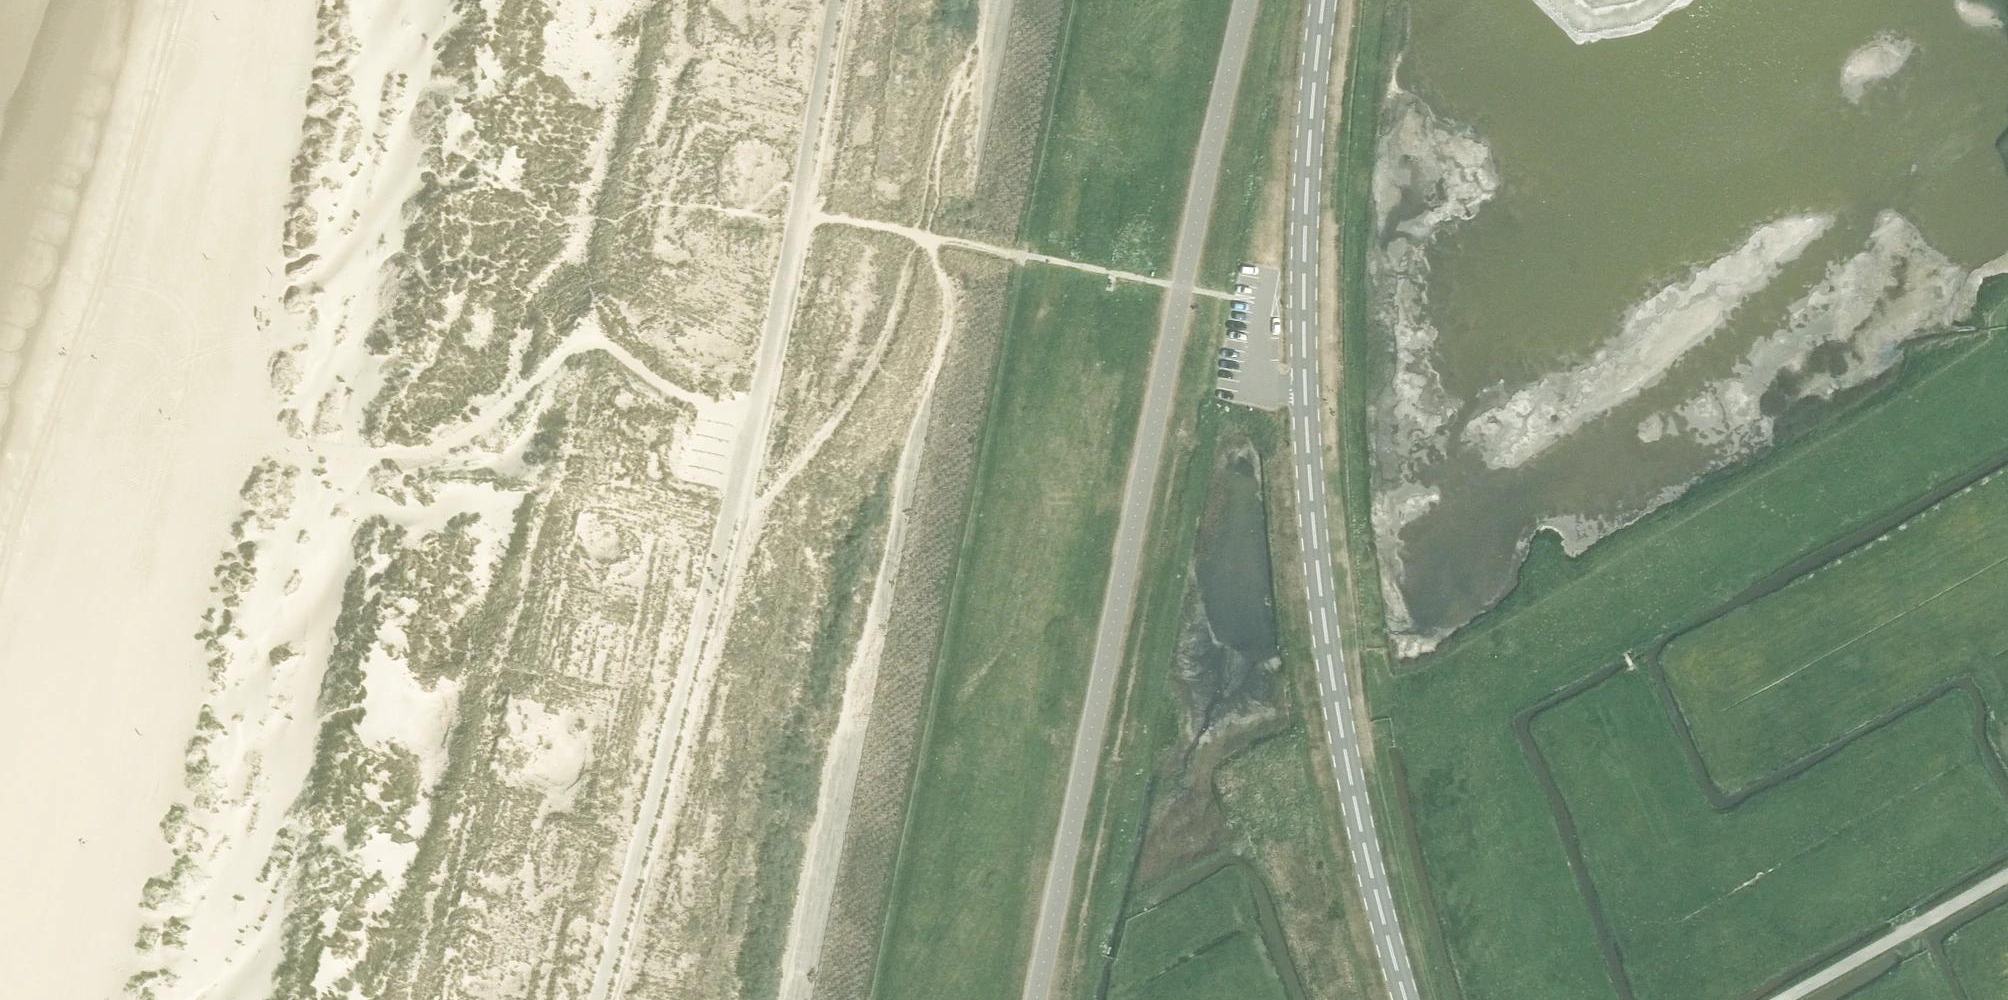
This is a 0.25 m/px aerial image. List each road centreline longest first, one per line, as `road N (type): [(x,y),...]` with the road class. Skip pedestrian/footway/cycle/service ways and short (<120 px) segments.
road 1 (tertiary): [(1406,999),(1343,736),(1314,533),(1304,302),(1322,0)]
road 2 (unclassified): [(2007,874),(1784,999)]

